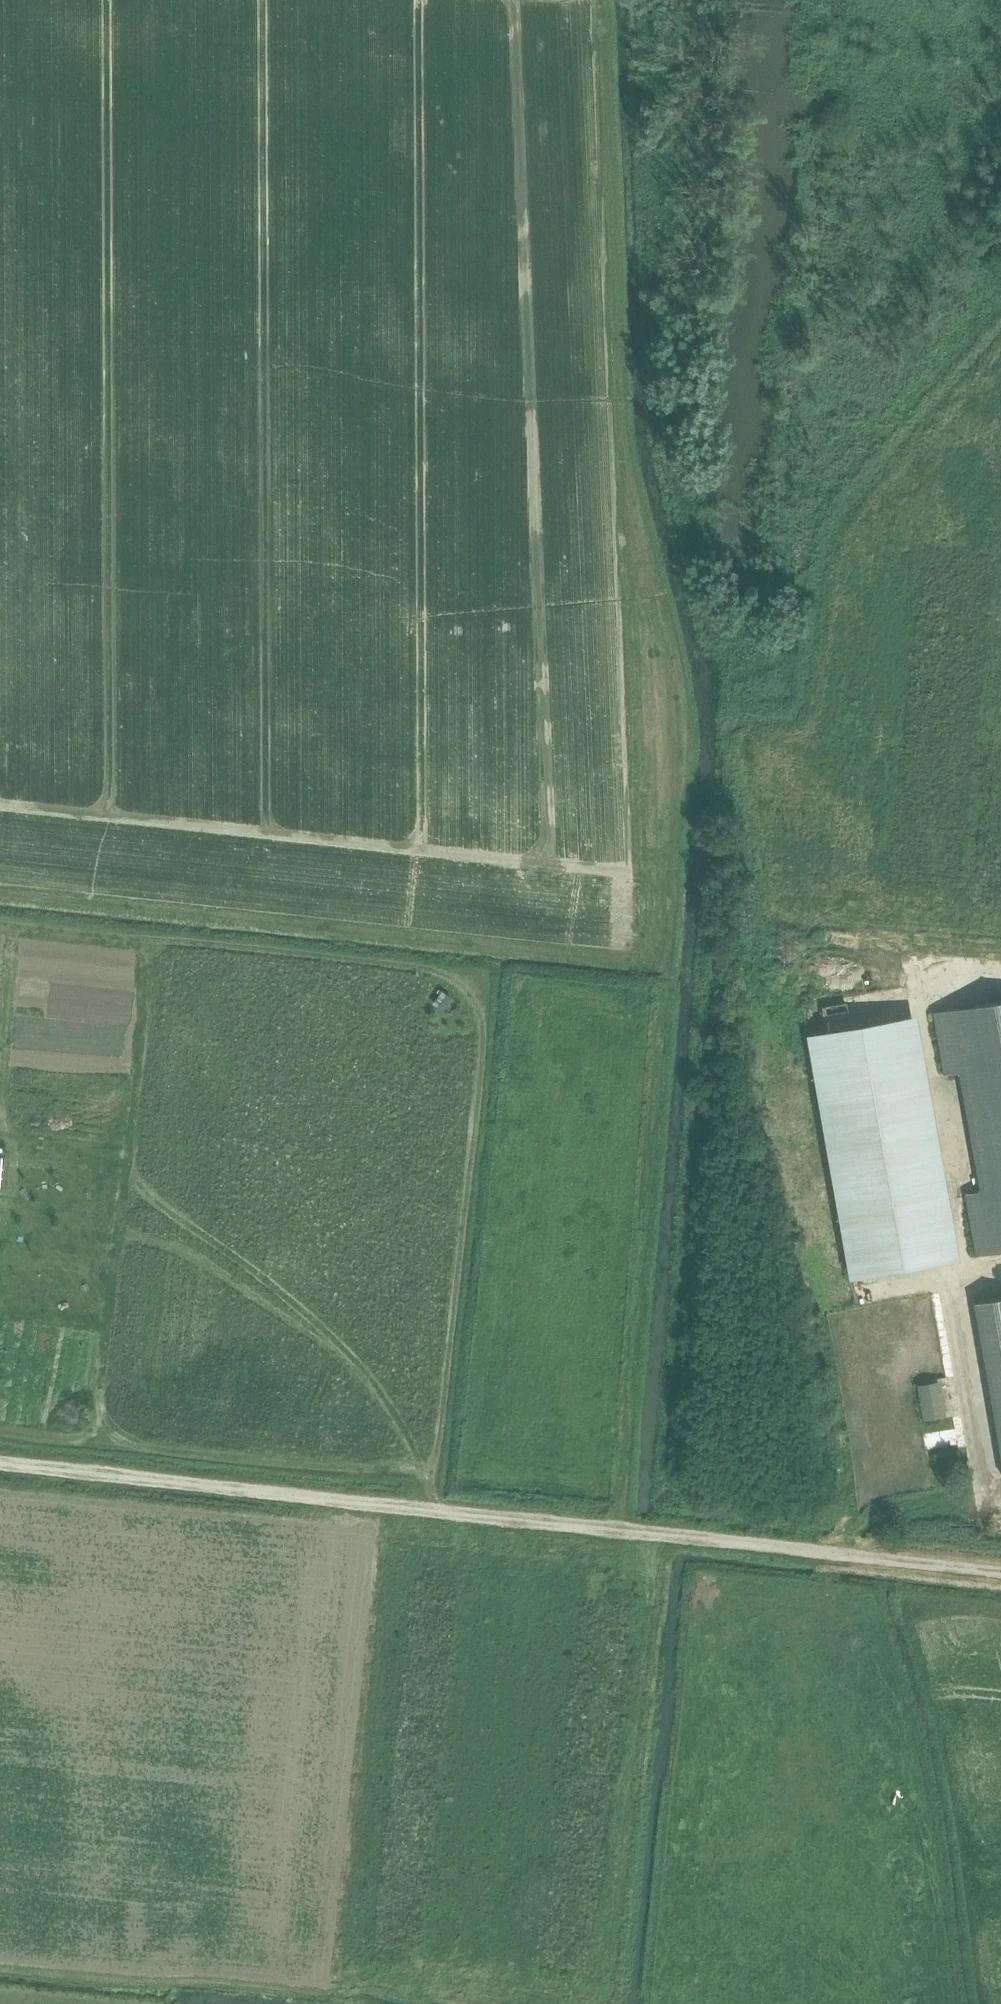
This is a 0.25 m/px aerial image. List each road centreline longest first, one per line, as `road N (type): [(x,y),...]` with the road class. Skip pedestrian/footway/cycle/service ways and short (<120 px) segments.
road 1 (track): [(0,1464),(1000,1577)]

